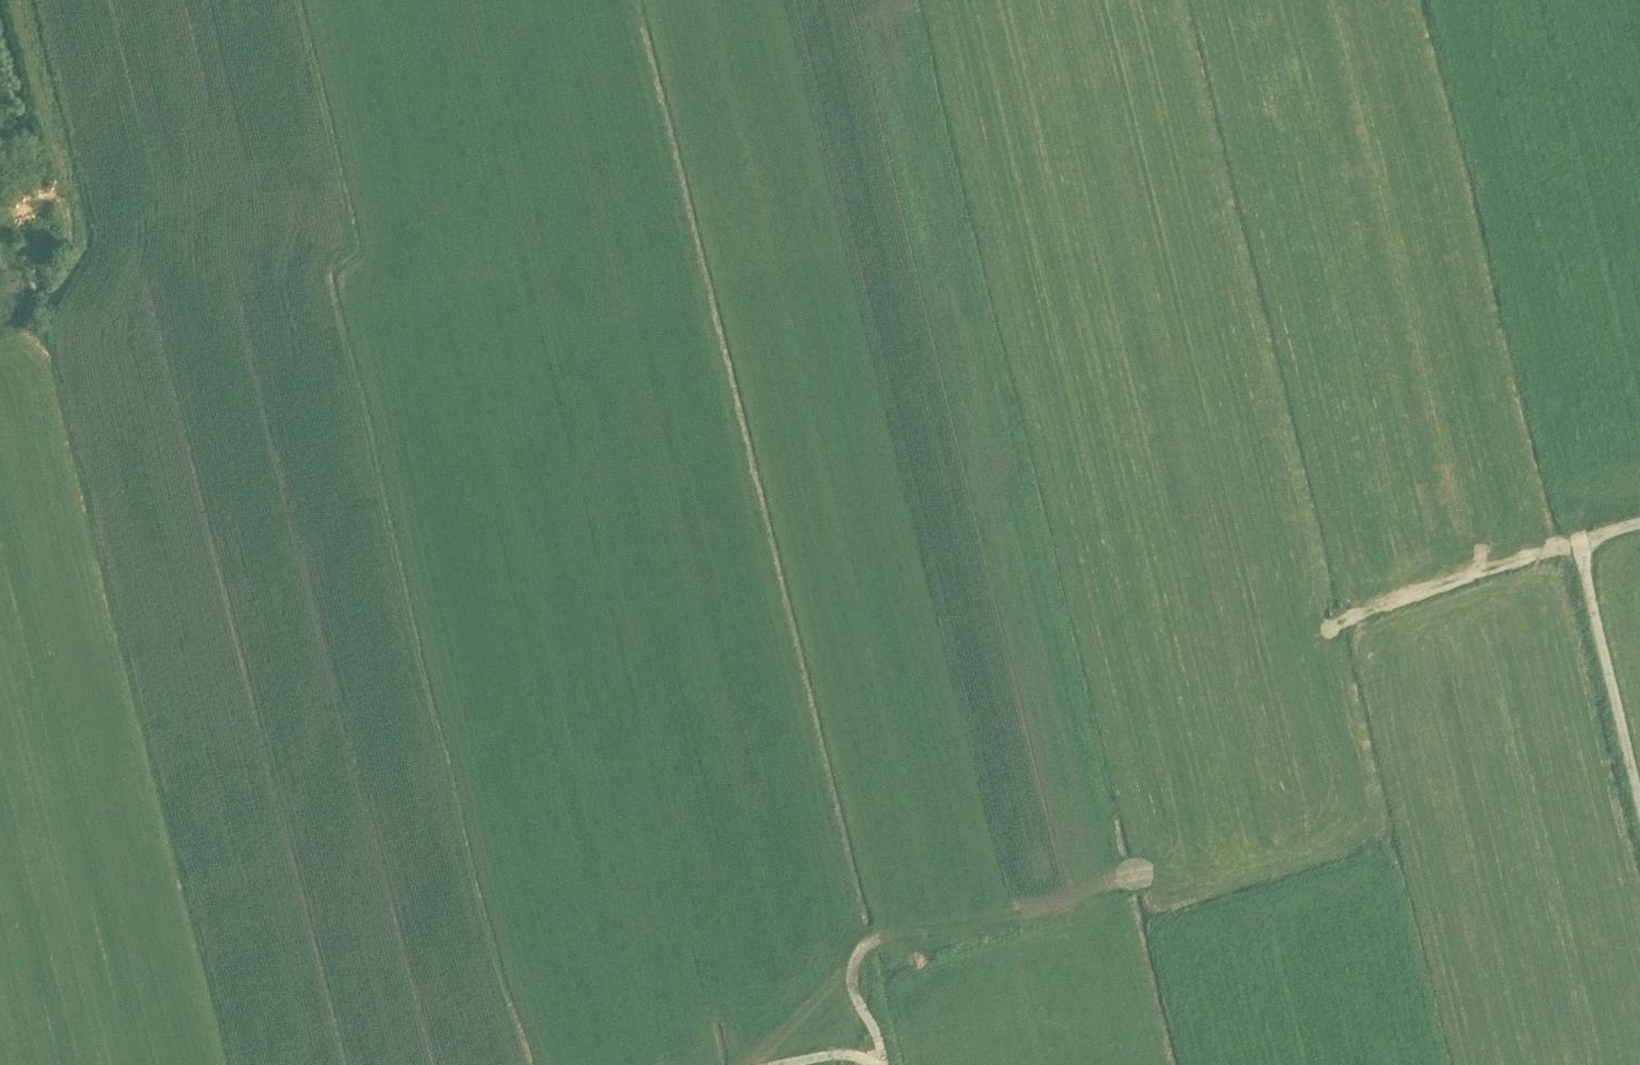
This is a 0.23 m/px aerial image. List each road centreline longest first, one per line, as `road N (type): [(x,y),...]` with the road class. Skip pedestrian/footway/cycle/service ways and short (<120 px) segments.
road 1 (track): [(204,1064),(0,341)]
road 2 (track): [(1639,792),(1578,543),(1639,526)]
road 3 (track): [(0,232),(65,200),(8,0)]

